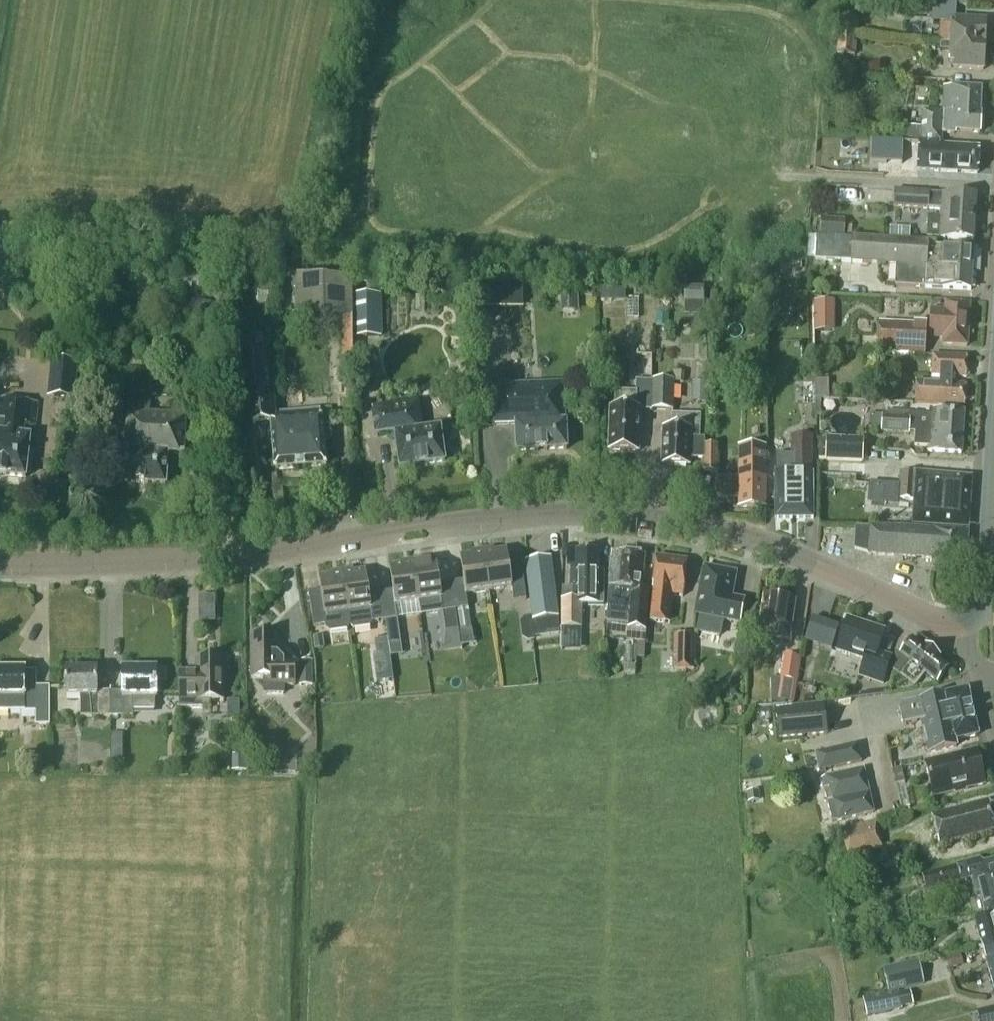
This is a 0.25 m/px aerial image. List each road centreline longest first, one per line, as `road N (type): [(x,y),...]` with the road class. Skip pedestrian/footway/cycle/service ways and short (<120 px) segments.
road 1 (tertiary): [(960,623),(929,618),(732,532),(616,515),(473,523),(207,560),(0,565)]
road 2 (tertiary): [(960,623),(983,603),(993,426)]

